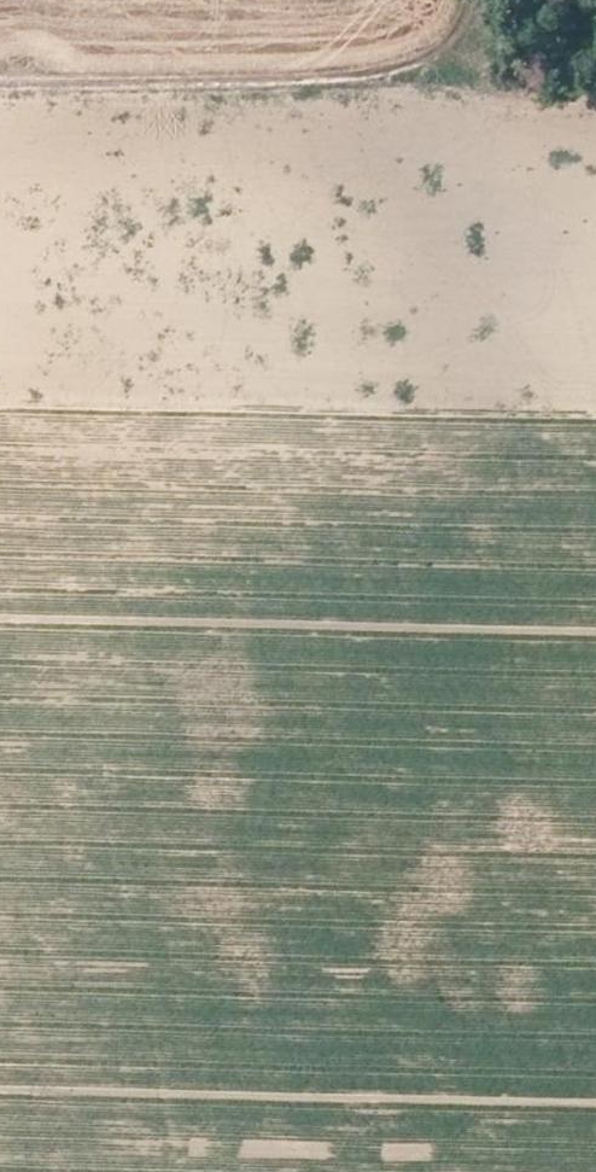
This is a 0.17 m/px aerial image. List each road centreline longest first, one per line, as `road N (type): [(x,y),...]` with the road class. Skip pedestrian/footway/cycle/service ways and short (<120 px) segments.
road 1 (track): [(0,75),(223,81),(375,73),(433,56),(488,2)]

